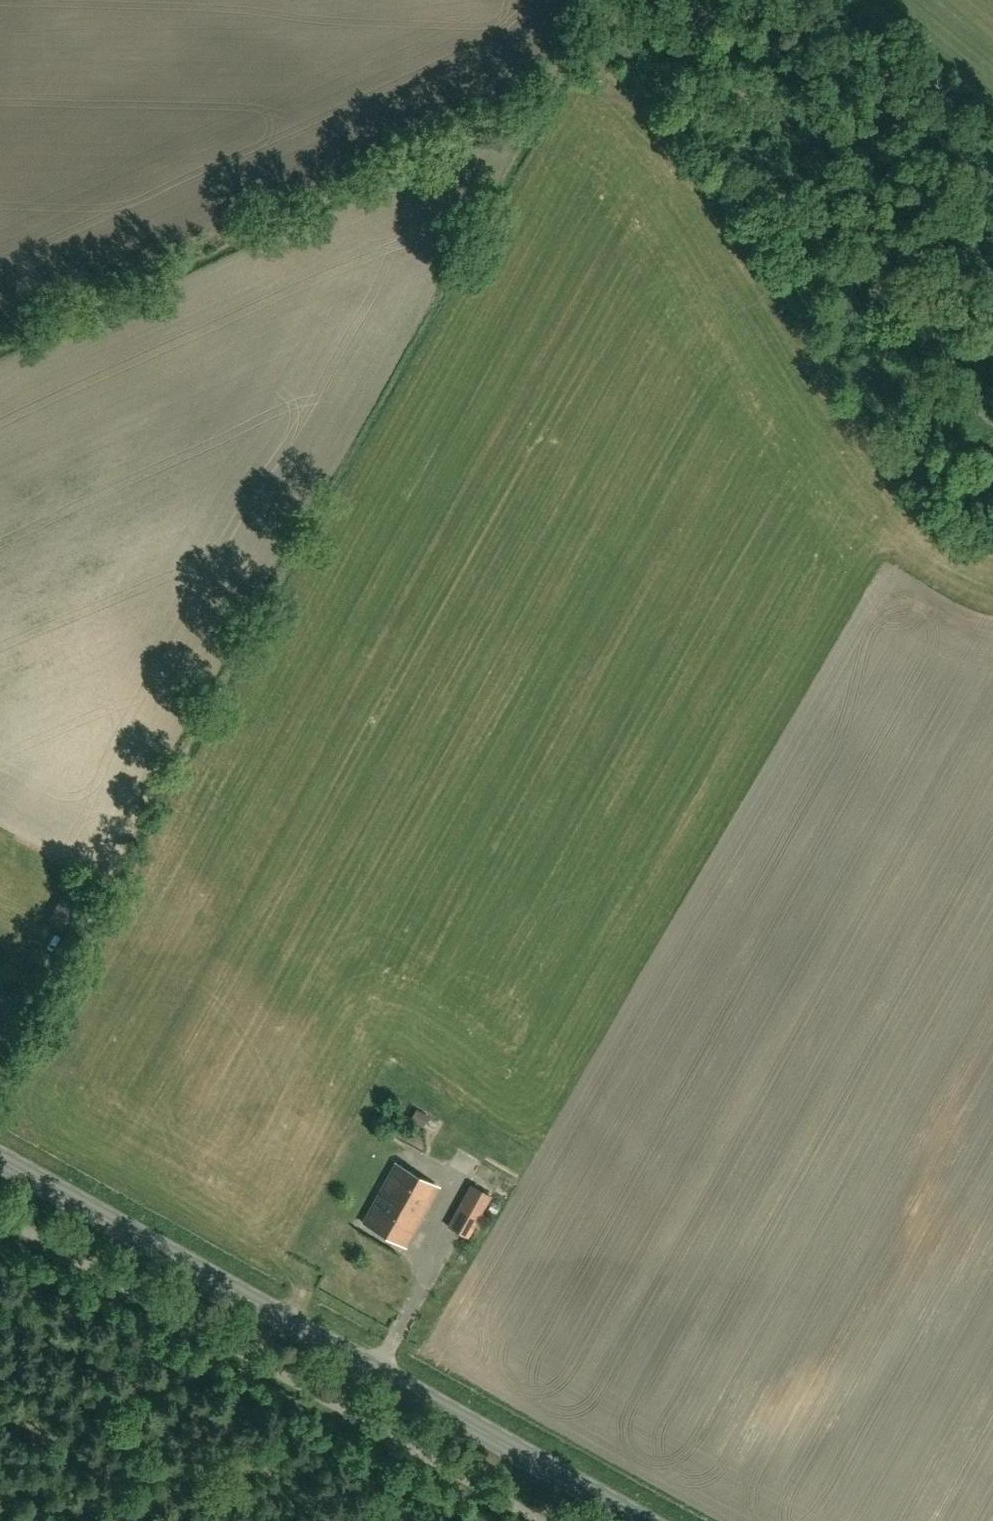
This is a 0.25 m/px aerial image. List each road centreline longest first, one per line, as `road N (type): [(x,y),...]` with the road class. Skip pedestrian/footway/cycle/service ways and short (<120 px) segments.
road 1 (secondary): [(642,1520),(0,1160)]
road 2 (track): [(601,0),(942,349),(992,413)]

